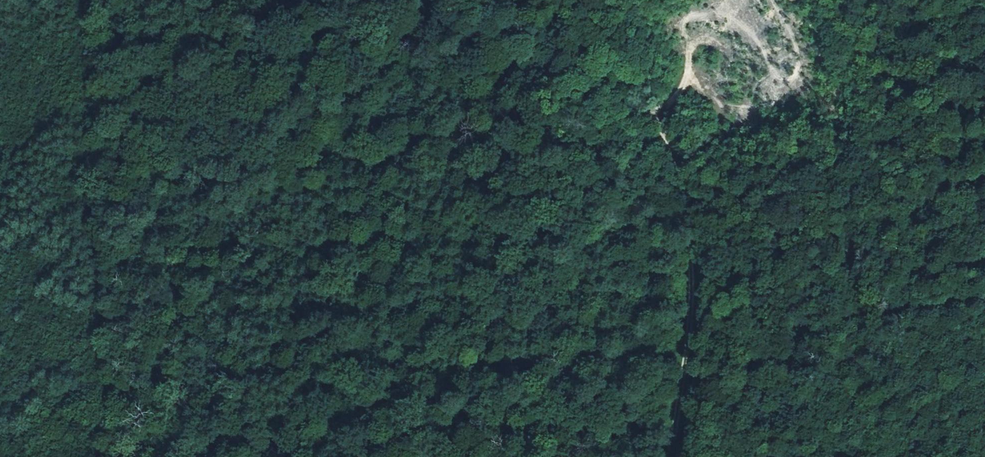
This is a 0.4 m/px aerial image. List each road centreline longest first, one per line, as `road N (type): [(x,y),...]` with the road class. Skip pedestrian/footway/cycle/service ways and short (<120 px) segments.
road 1 (track): [(671,456),(690,327),(681,173),(617,91),(502,0)]
road 2 (track): [(984,6),(882,41),(829,44)]

